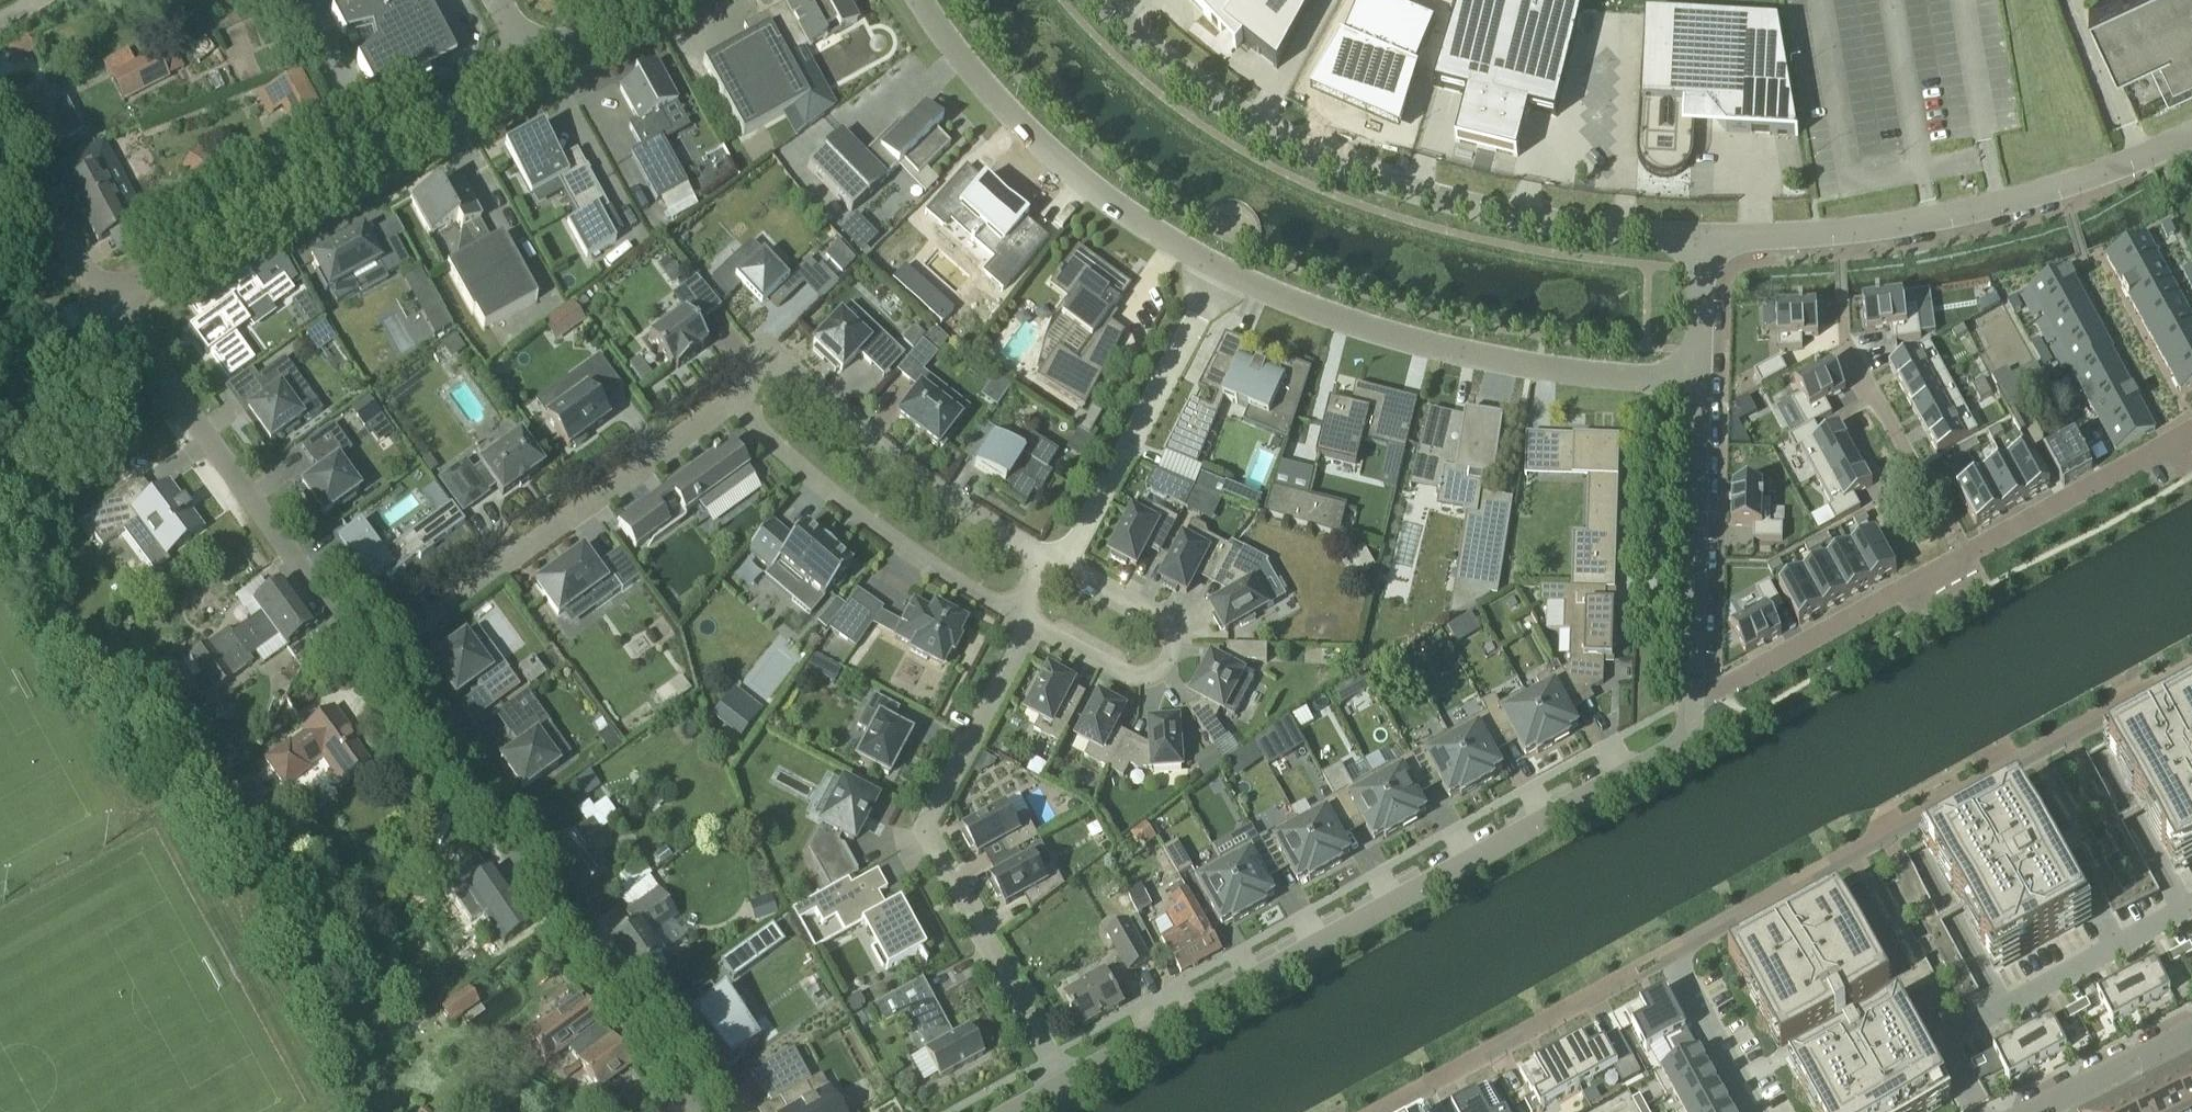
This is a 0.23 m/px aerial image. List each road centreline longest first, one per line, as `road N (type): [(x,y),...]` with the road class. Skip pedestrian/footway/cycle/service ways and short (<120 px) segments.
road 1 (unclassified): [(1060,1085),(1676,746),(1693,706),(1694,375)]
road 2 (unclassified): [(1704,240),(1479,207),(1336,163),(1201,89),(1105,0)]
road 3 (unclassified): [(693,1111),(366,661)]
road 4 (residential): [(1060,1085),(921,824),(1041,625)]
road 5 (unclassified): [(1704,240),(1872,235),(1993,210),(2084,183),(2191,134)]
road 6 (unclassified): [(1694,375),(1563,370),(1473,353),(1362,325),(1223,269)]
road 7 (unclassified): [(108,299),(535,65)]
road 8 (residential): [(366,661),(729,404)]
road 9 (unclassified): [(366,661),(108,299)]
road 10 (unclassified): [(1223,269),(1066,167),(986,90),(918,0)]
road 11 (residential): [(729,404),(784,365),(917,475),(1053,565)]
road 12 (residential): [(729,404),(866,526),(983,600),(1030,616)]
road 13 (residential): [(1060,562),(1223,269)]
road 14 (residential): [(1041,625),(1124,672),(1152,676),(1172,662),(1176,627),(1168,612),(1060,562)]
road 15 (residential): [(1423,1089),(1628,976)]
road 16 (residential): [(1757,1111),(1677,949)]
road 17 (residential): [(2033,1111),(2191,1033)]
road 18 (unclassified): [(108,299),(0,169)]
road 19 (unclassified): [(535,65),(654,0)]
road 20 (unclassified): [(1694,375),(1704,240)]

